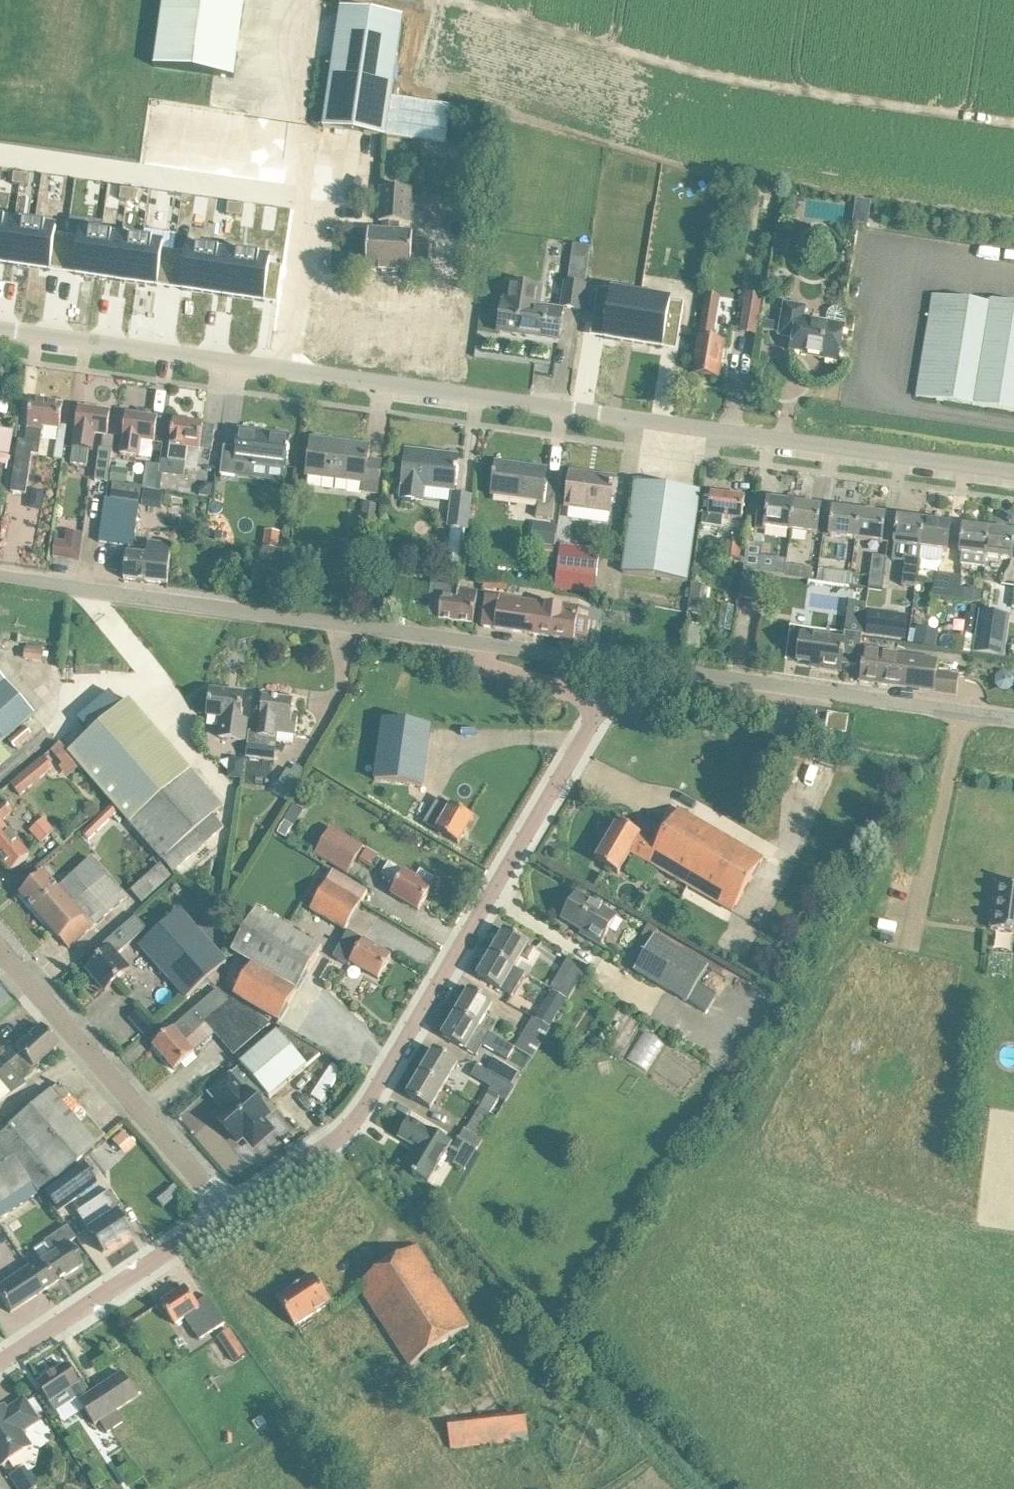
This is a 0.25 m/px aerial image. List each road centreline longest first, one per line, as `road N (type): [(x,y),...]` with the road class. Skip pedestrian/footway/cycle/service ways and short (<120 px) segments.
road 1 (tertiary): [(1013,471),(0,331)]
road 2 (residential): [(232,1214),(351,1132),(598,703)]
road 3 (tertiary): [(434,638),(0,575)]
road 4 (residential): [(232,1214),(0,951)]
road 5 (tertiary): [(772,685),(434,638)]
road 6 (residential): [(0,1364),(232,1214)]
road 7 (tertiary): [(1013,720),(772,685)]
road 8 (residential): [(598,703),(760,698),(772,685)]
road 9 (residential): [(434,638),(453,655),(598,703)]
road 10 (track): [(334,1144),(394,1240),(347,1269)]

